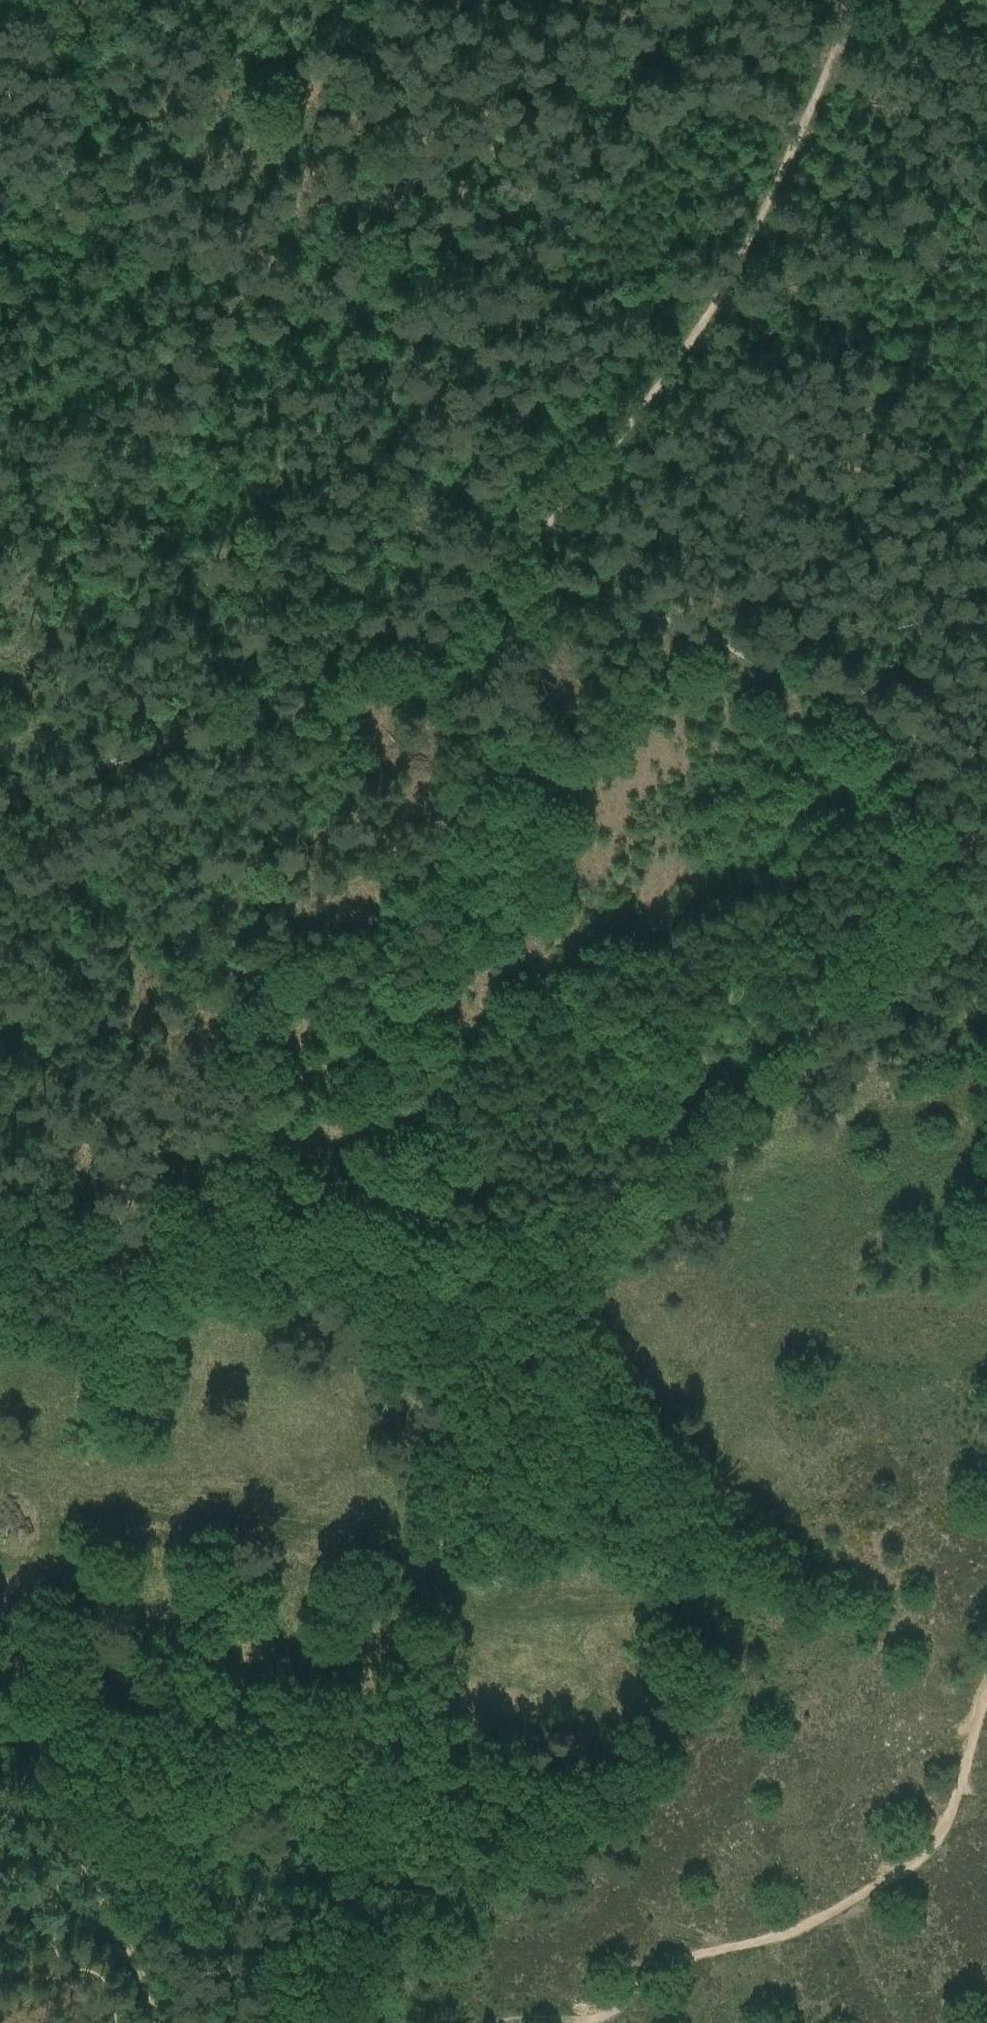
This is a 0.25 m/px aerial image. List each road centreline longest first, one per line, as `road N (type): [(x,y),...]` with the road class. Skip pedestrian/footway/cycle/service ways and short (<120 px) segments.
road 1 (track): [(531,546),(629,434),(741,264),(836,32)]
road 2 (track): [(0,804),(360,687),(438,641),(531,546)]
road 3 (track): [(0,1752),(133,1958),(161,2022)]

